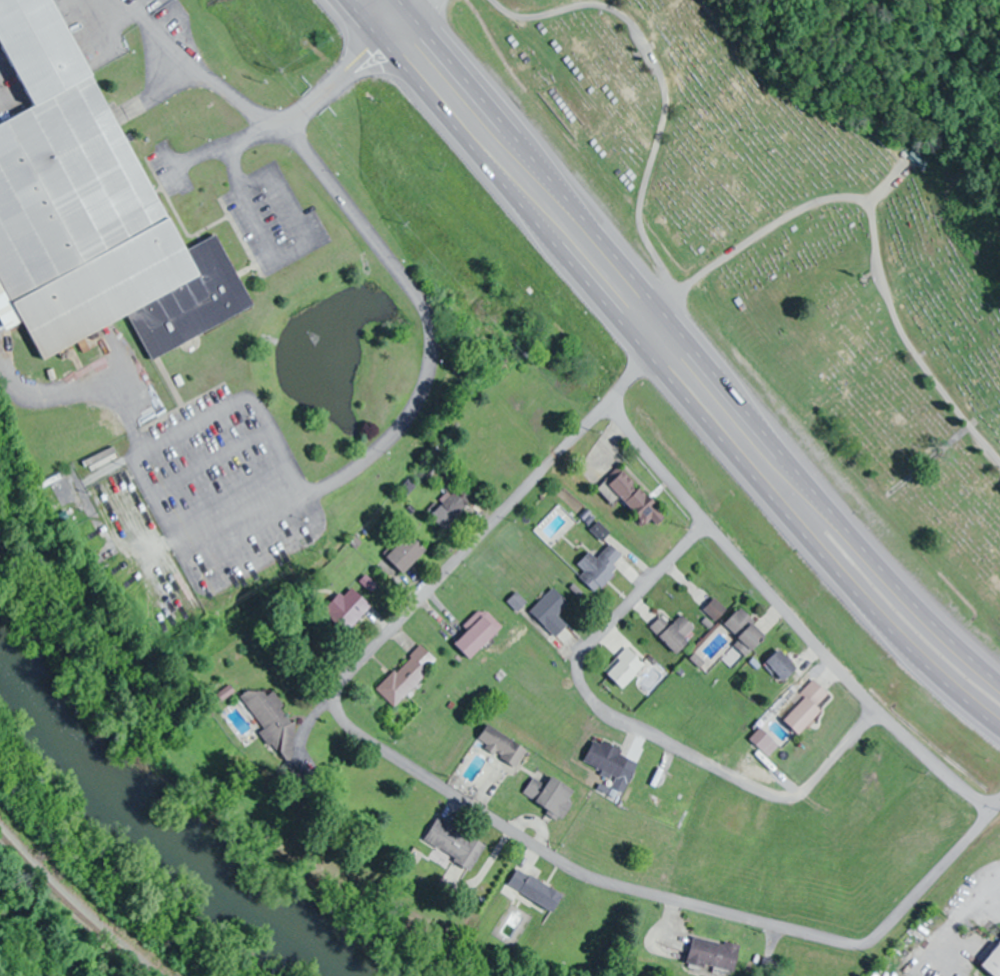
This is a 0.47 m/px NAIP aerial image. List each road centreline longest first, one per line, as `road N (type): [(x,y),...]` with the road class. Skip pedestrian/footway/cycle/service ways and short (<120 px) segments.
road 1 (residential): [(994,806),(861,947),(589,878),(340,723),(338,689),(613,403),(645,355),(662,308)]
road 2 (trunk): [(376,40),(866,610),(999,732)]
road 3 (trunk): [(999,678),(878,562),(411,10)]
road 4 (residential): [(875,713),(824,775),(788,798),(591,717),(578,678),(587,653),(704,521)]
road 5 (residential): [(613,403),(660,470),(875,713)]
road 6 (residential): [(875,713),(965,791),(994,806)]

